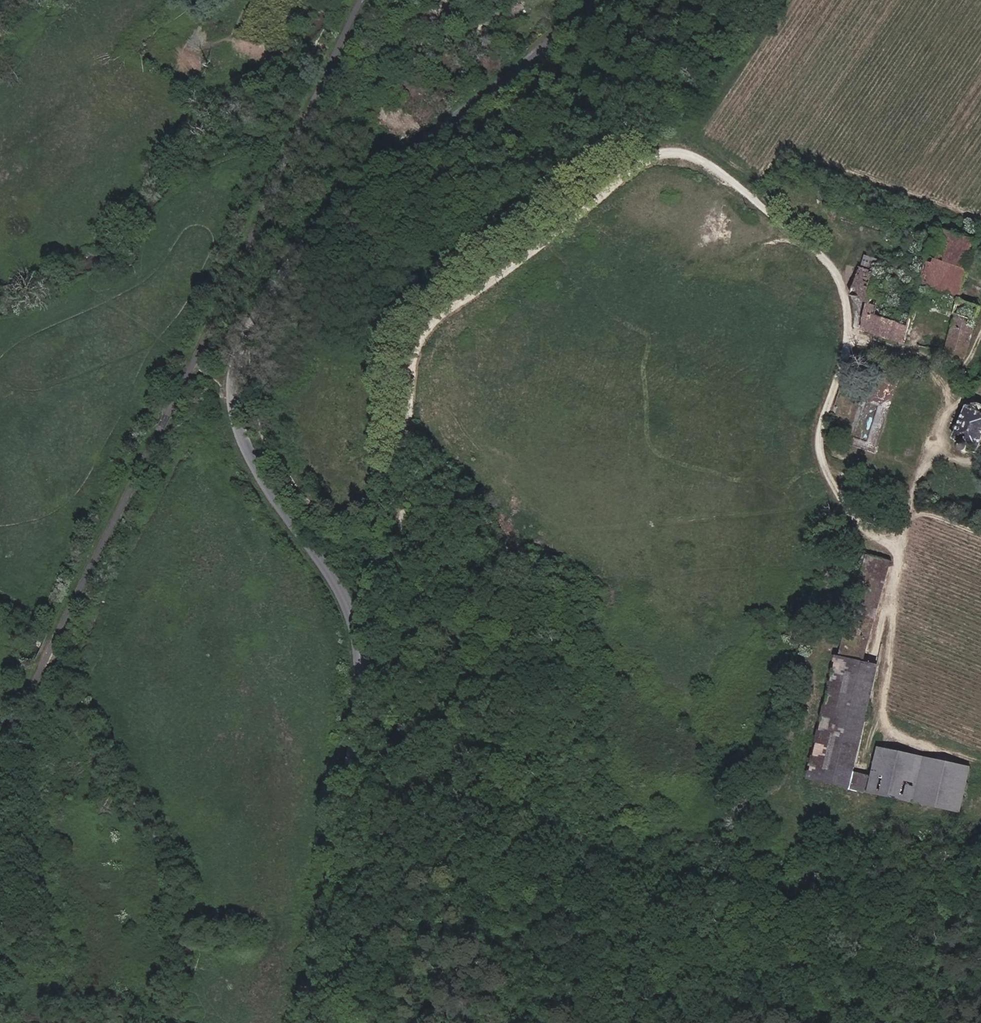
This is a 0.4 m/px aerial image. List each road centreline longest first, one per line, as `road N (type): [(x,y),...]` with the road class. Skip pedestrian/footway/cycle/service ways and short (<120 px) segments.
road 1 (unclassified): [(592,0),(449,122),(345,189),(278,267),(242,348),(236,402),(242,433),(281,504),(344,589),(363,674),(307,1022)]

